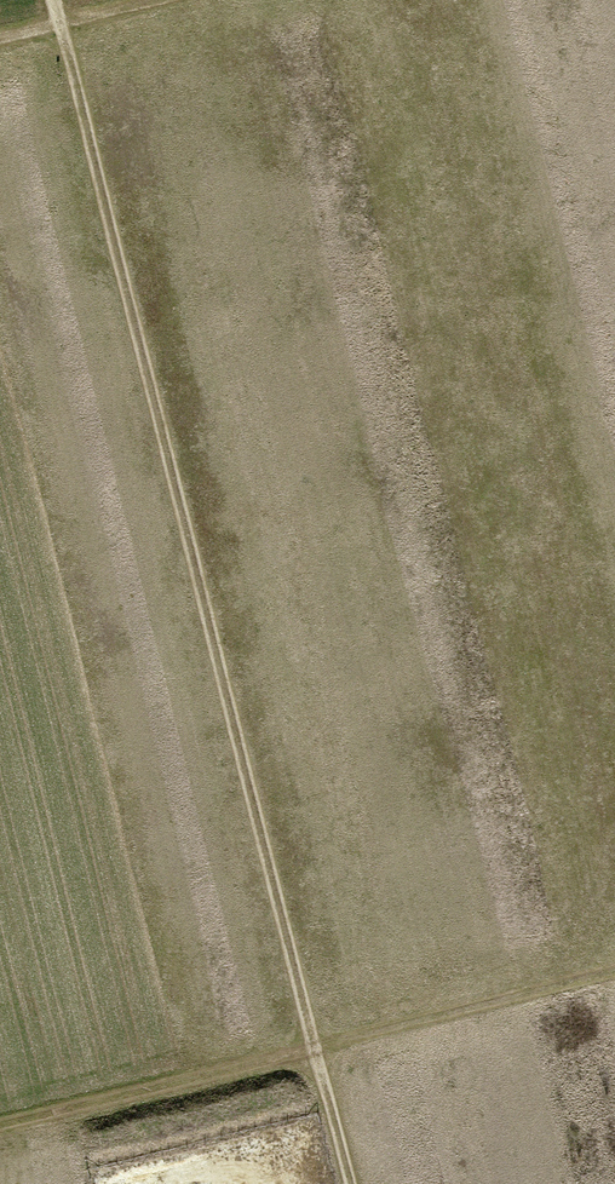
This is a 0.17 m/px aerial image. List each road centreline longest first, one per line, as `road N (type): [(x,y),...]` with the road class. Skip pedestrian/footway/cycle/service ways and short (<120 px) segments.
road 1 (track): [(54,0),(350,1183)]
road 2 (track): [(0,1126),(614,972)]
road 3 (track): [(0,39),(154,0)]

